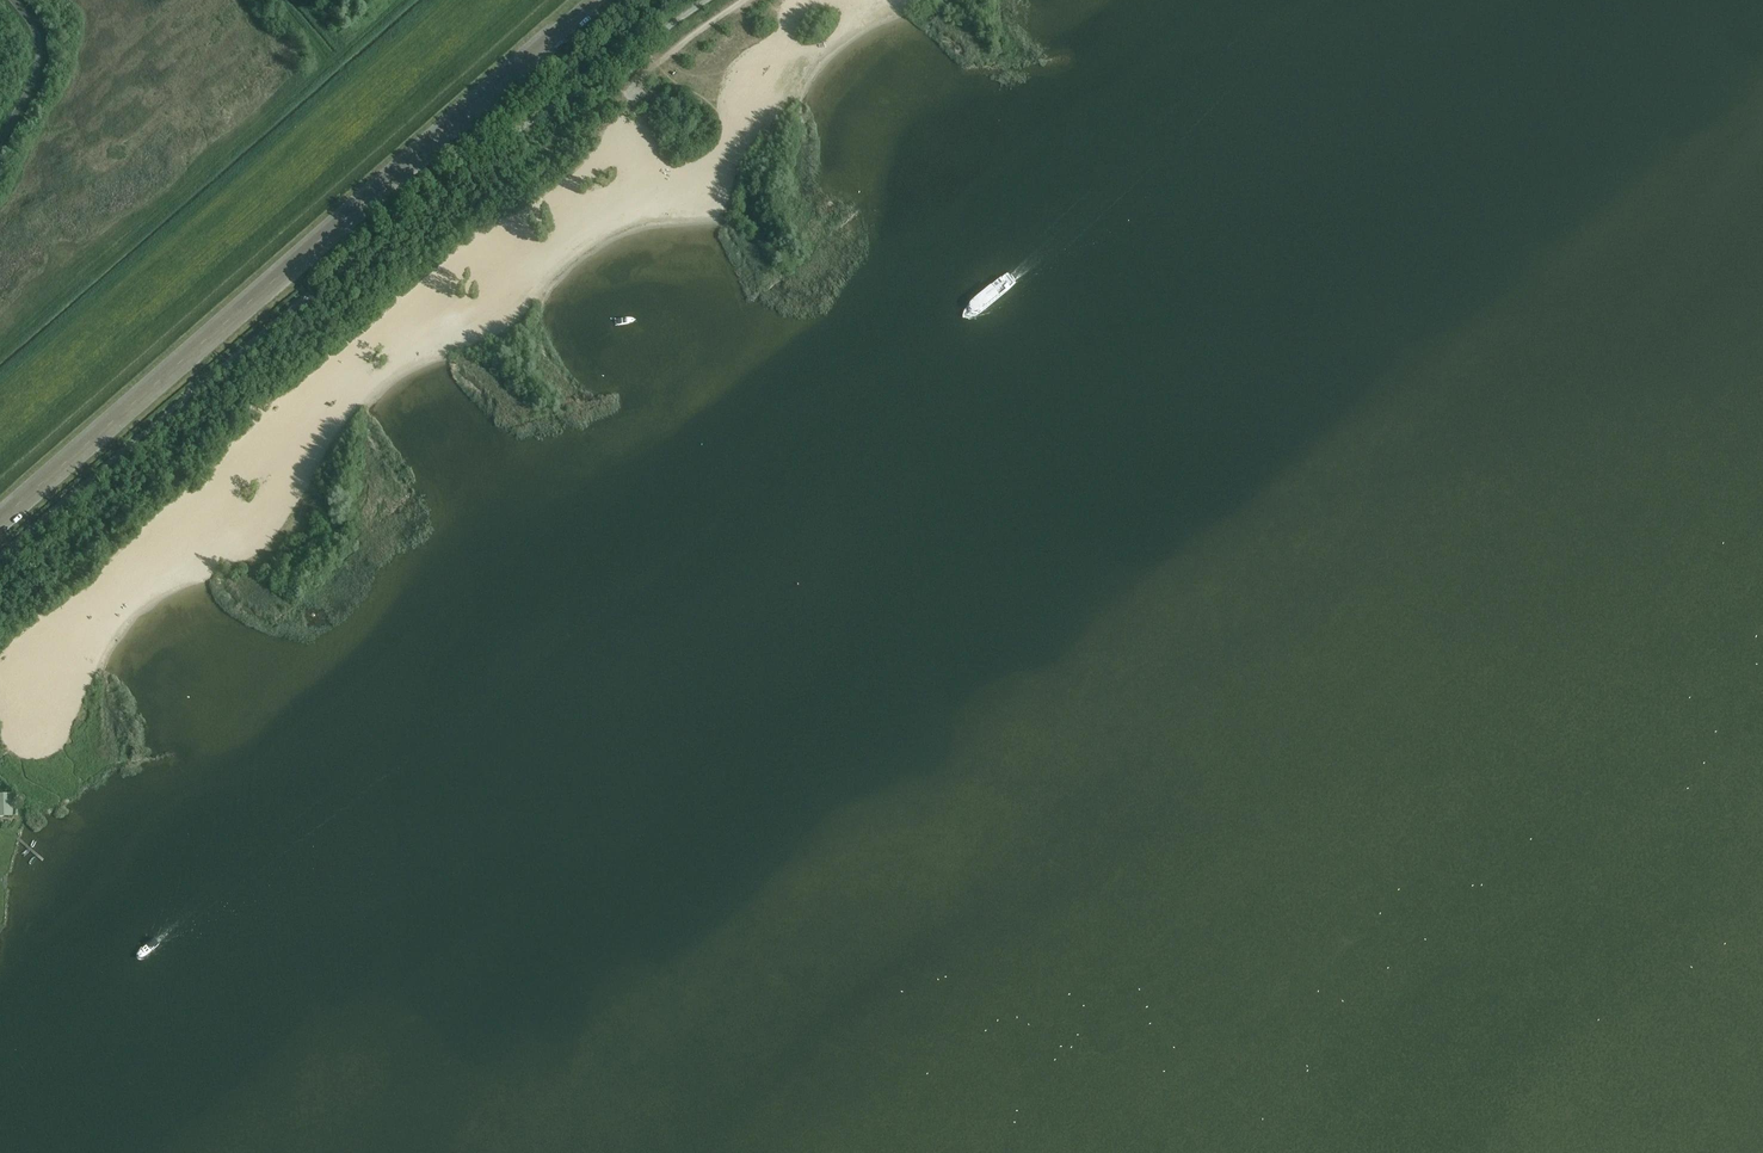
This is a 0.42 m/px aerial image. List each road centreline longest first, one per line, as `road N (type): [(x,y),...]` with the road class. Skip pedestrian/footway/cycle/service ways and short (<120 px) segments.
road 1 (tertiary): [(0,520),(595,0)]
road 2 (track): [(742,0),(624,93)]

